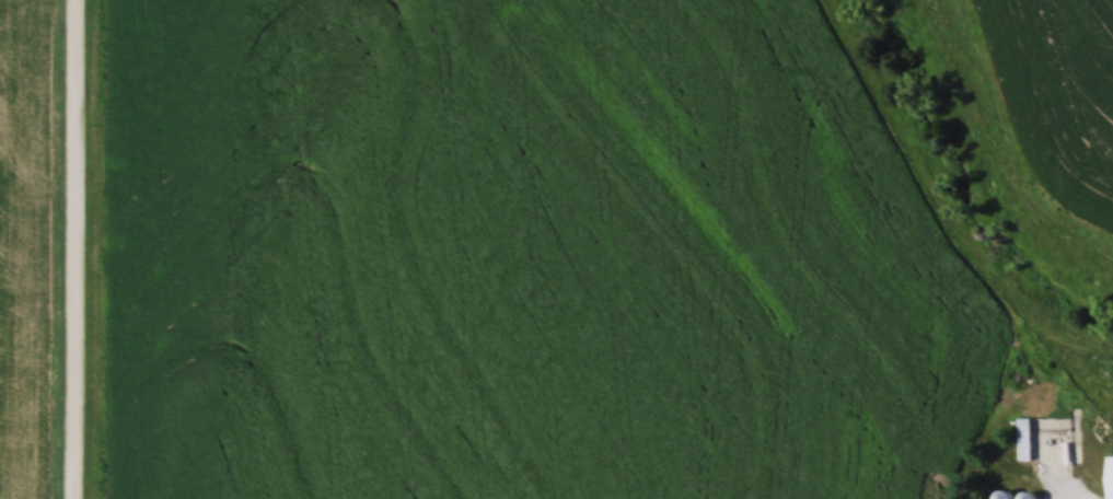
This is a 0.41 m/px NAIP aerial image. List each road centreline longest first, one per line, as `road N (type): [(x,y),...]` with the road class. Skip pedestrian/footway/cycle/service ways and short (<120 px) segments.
road 1 (residential): [(78,498),(79,0)]

